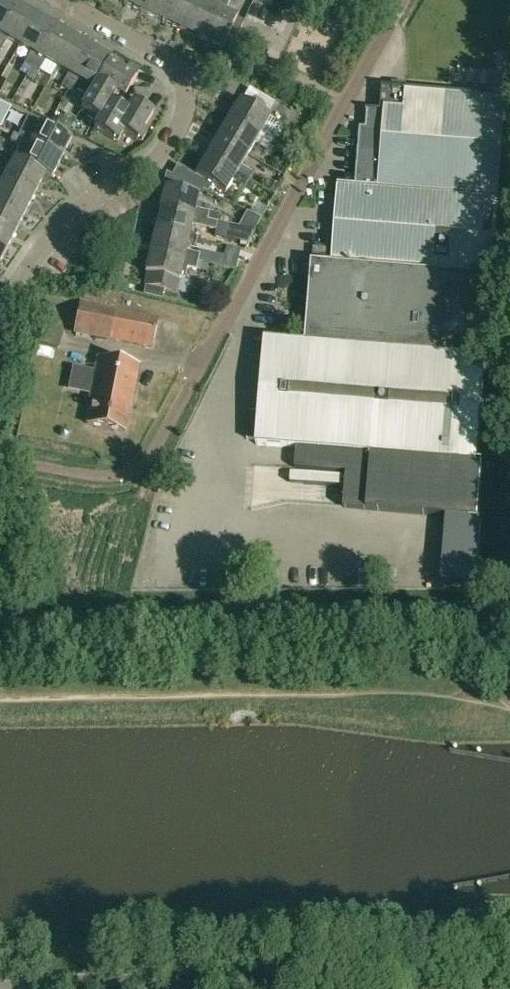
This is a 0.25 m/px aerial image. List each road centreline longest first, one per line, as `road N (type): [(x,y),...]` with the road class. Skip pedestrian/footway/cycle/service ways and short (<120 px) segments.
road 1 (residential): [(0,314),(59,228),(153,162),(184,114),(186,82),(170,62),(61,0)]
road 2 (tertiary): [(428,988),(0,987)]
road 3 (residential): [(391,19),(189,388)]

